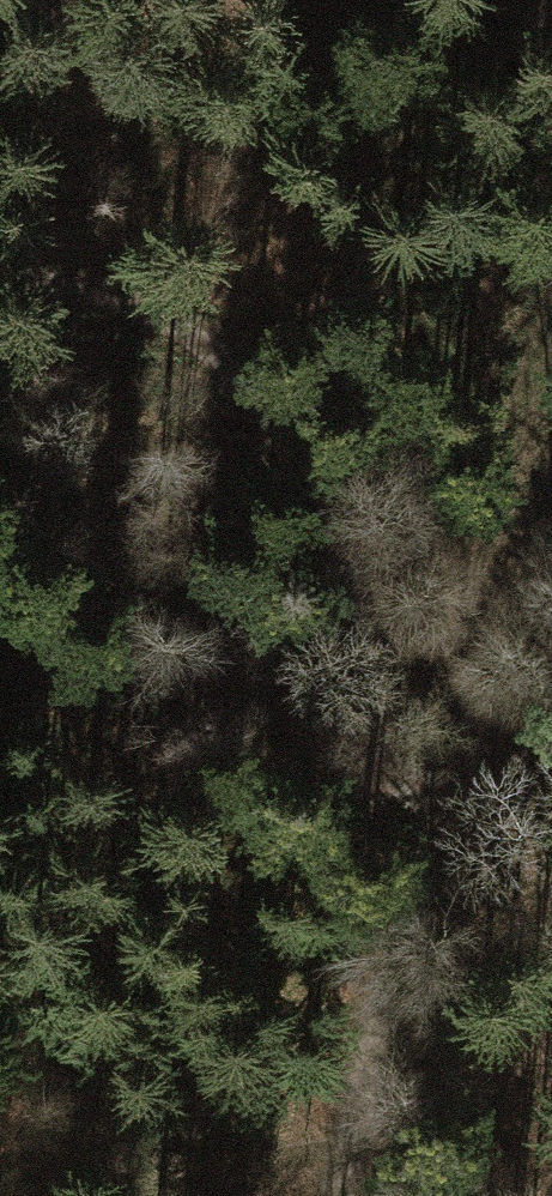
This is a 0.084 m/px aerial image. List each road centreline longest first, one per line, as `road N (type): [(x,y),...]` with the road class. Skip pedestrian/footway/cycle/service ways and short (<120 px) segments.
road 1 (track): [(0,291),(85,296),(163,315),(223,353),(270,408),(331,539),(421,857)]
road 2 (track): [(551,316),(515,429),(421,857)]
road 3 (track): [(421,857),(337,1195)]

